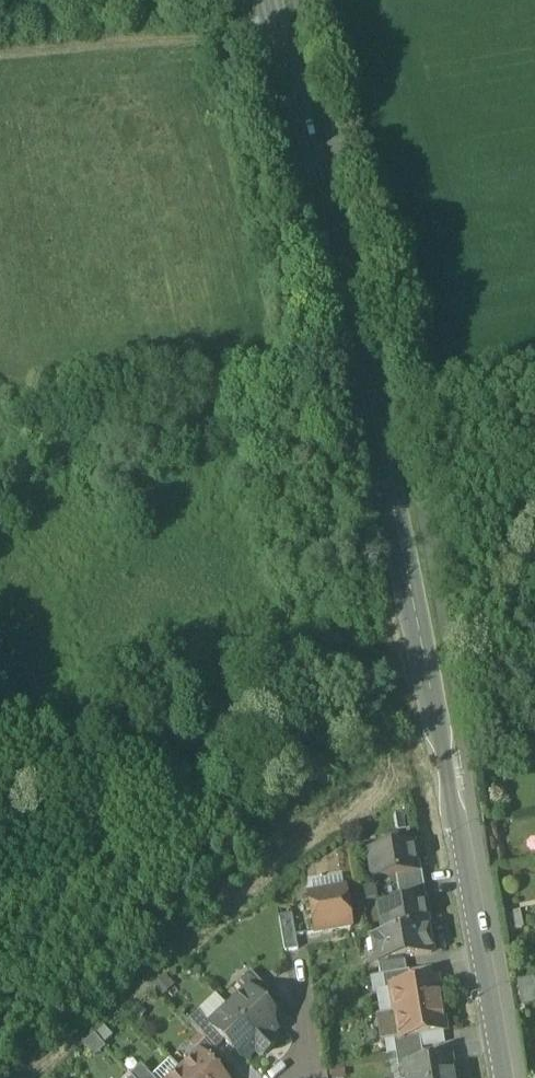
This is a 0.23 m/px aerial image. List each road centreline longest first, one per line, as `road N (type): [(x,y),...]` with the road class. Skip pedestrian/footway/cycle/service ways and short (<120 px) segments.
road 1 (tertiary): [(501,1077),(394,512),(271,0)]
road 2 (track): [(280,32),(0,50)]

